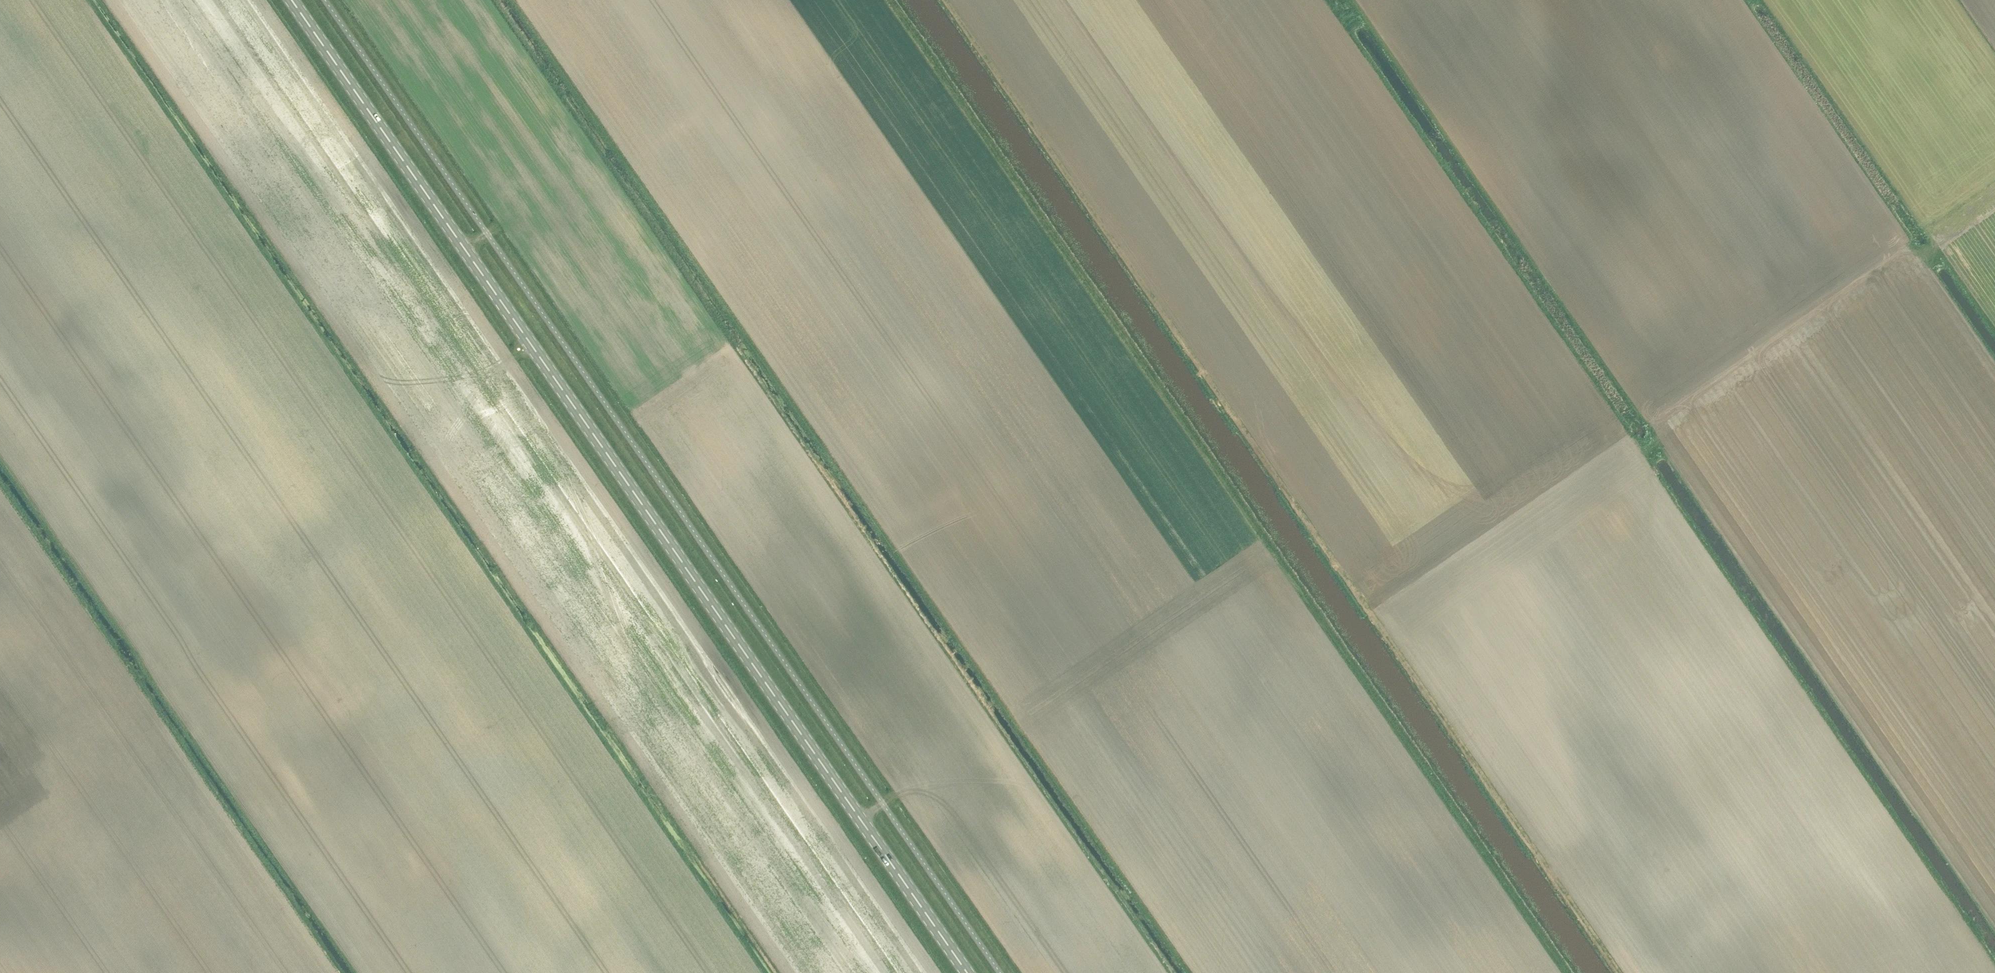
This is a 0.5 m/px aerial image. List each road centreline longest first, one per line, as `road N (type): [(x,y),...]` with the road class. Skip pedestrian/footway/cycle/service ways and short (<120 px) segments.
road 1 (track): [(895,0),(1572,972)]
road 2 (primary): [(968,972),(294,0)]

